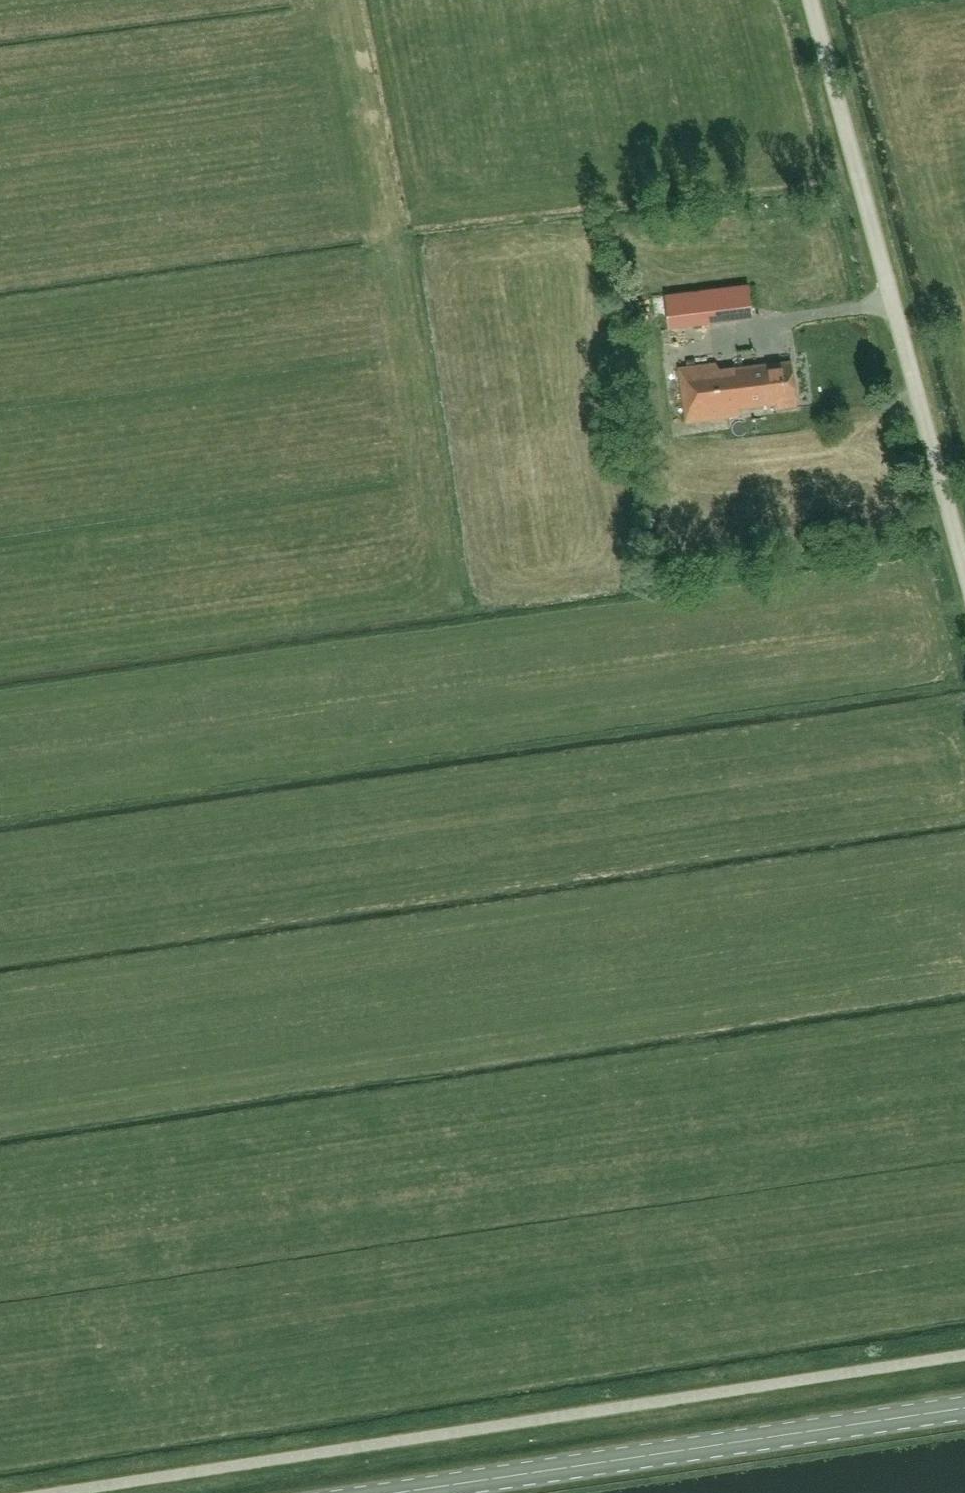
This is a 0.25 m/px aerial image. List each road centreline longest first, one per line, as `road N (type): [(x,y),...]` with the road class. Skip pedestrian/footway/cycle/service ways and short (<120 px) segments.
road 1 (unclassified): [(964,555),(814,0)]
road 2 (primary): [(964,1407),(399,1492)]

